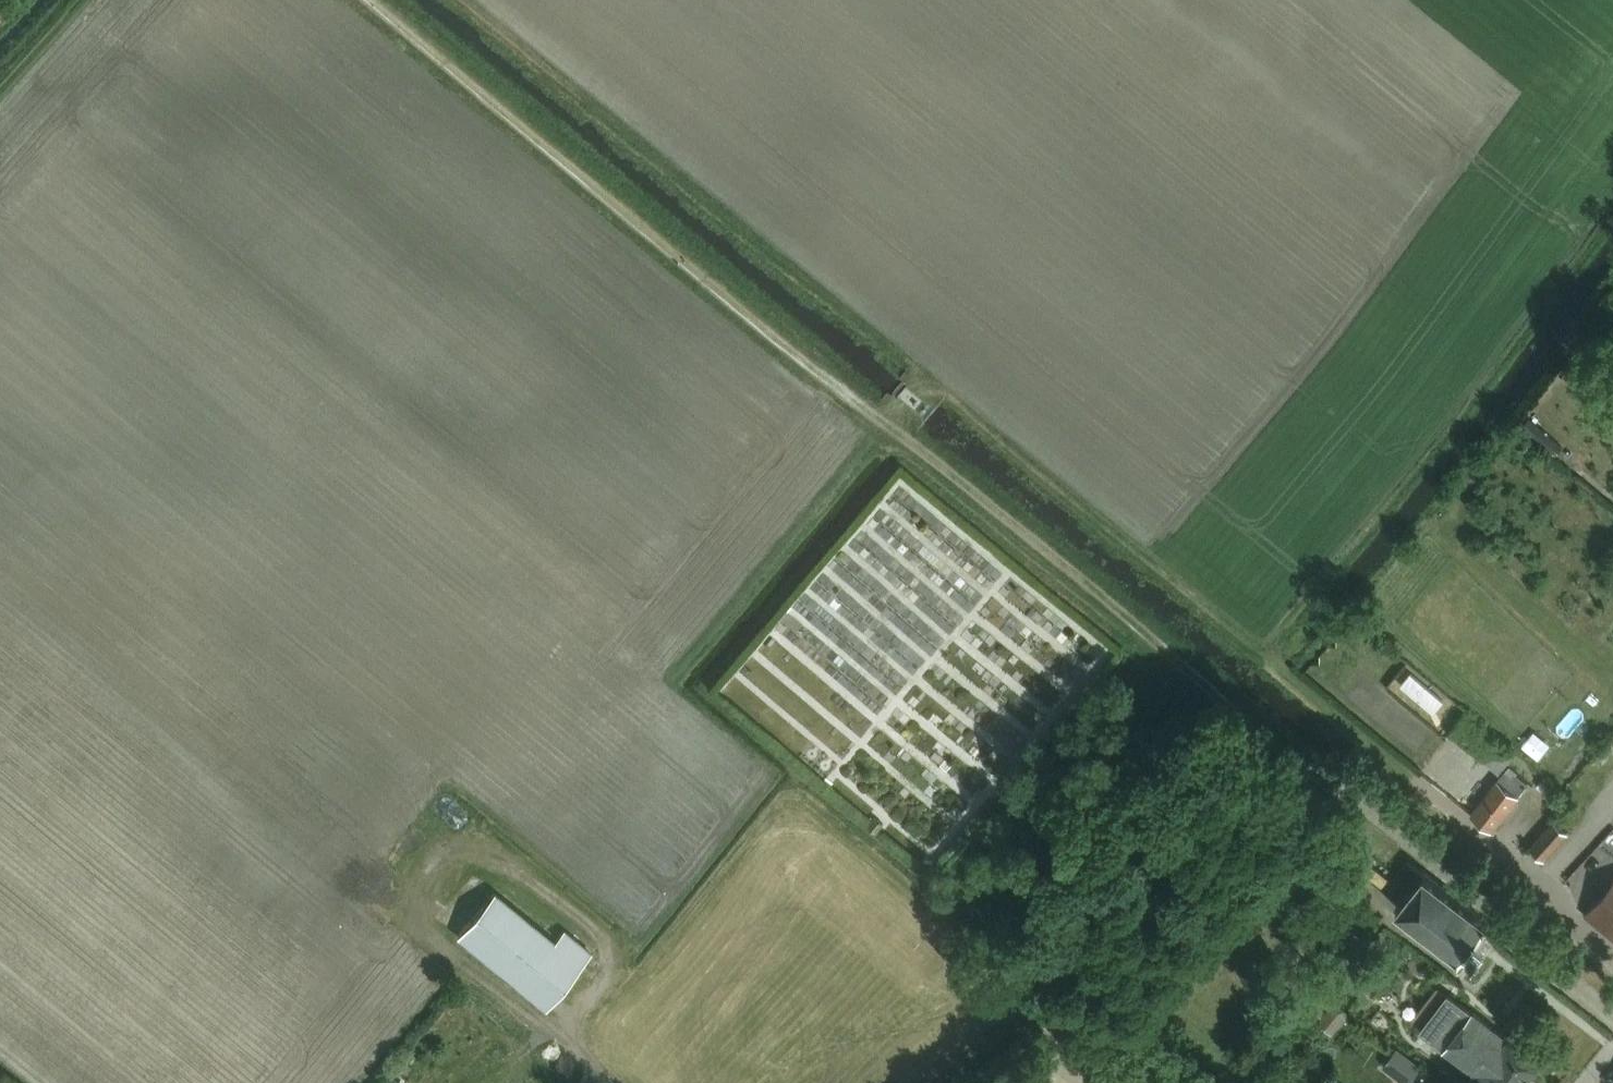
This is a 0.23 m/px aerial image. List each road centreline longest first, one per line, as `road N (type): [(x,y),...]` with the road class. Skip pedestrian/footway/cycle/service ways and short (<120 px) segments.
road 1 (unclassified): [(1612,950),(1424,787)]
road 2 (track): [(612,1082),(434,938)]

